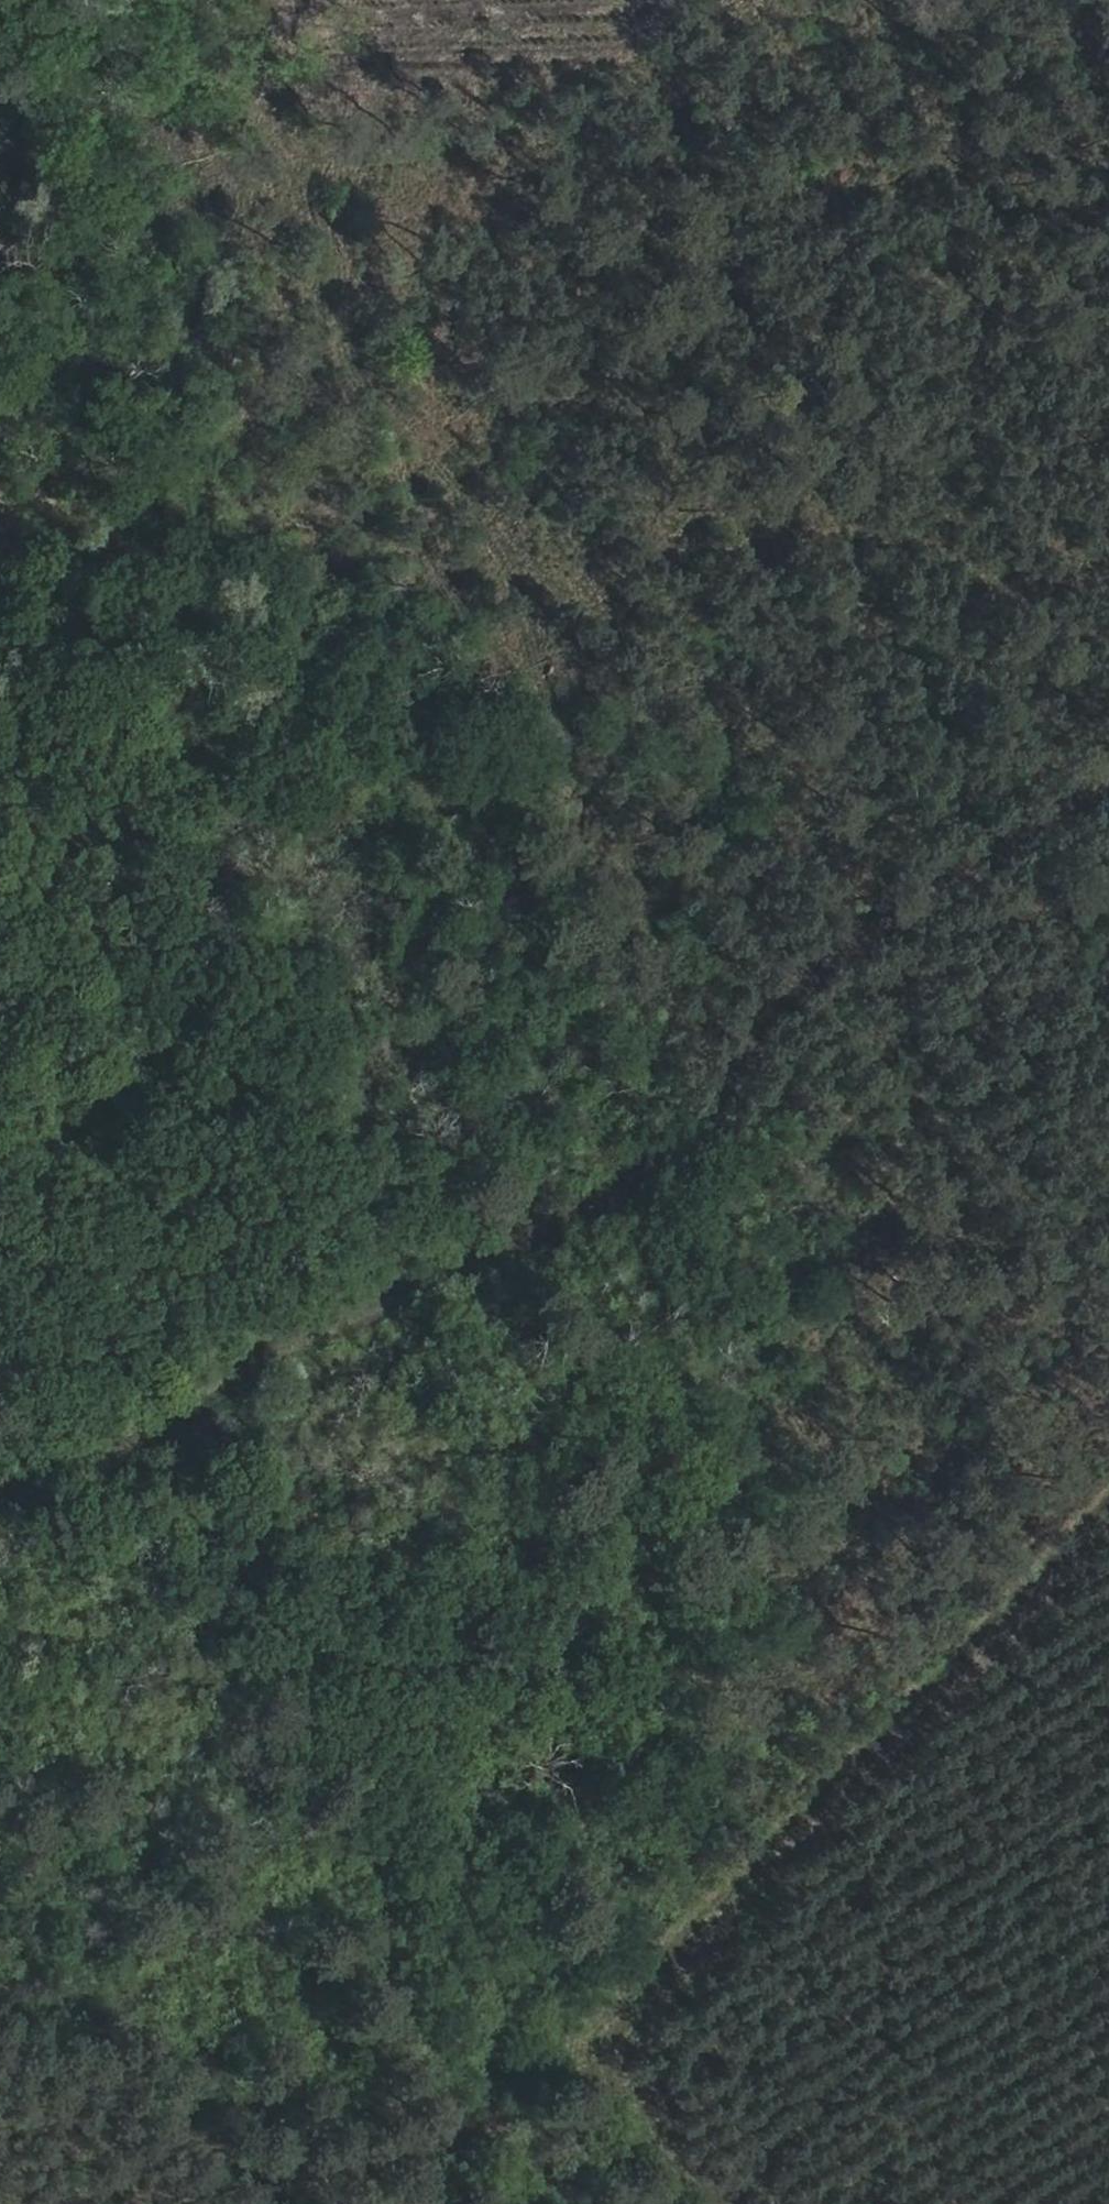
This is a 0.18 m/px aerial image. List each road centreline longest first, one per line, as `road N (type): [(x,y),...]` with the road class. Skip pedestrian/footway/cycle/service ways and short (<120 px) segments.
road 1 (track): [(0,1497),(176,1416),(357,1315),(677,1159),(744,1045),(862,944),(1108,790)]

